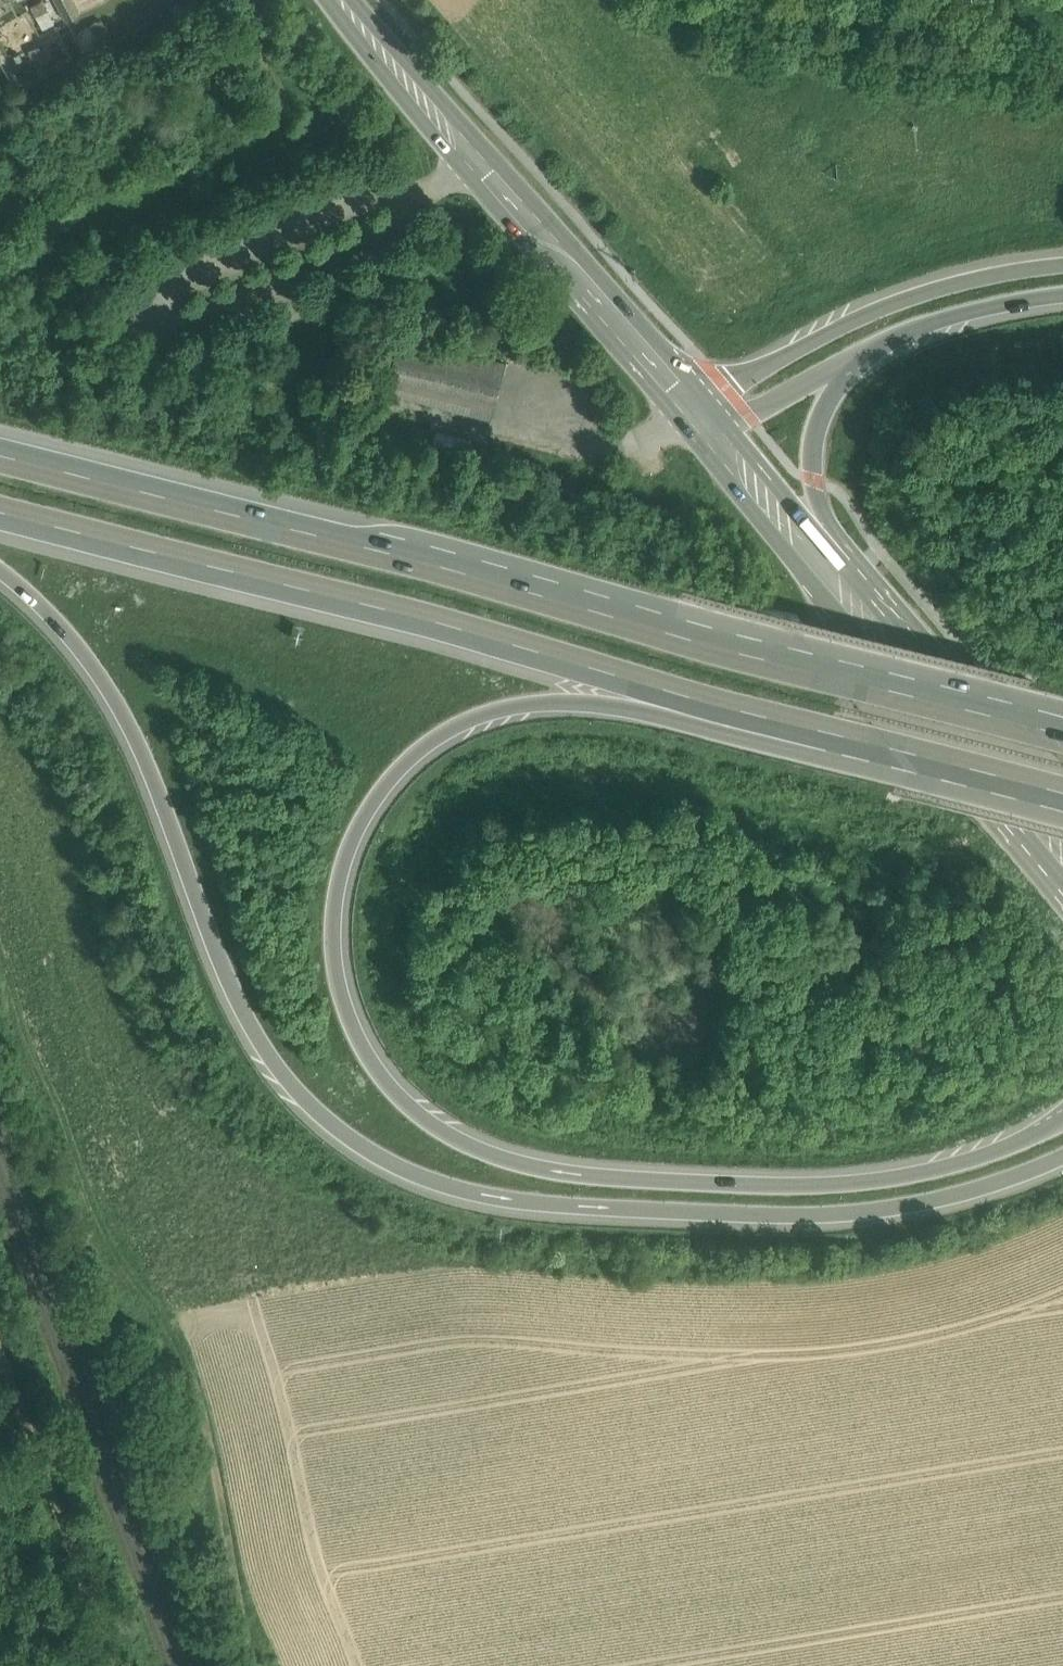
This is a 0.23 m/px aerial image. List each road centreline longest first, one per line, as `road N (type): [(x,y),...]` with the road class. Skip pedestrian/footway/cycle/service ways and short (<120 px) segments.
road 1 (motorway): [(1062,1120),(980,1160),(907,1178),(762,1189),(549,1171),(501,1159),(415,1113),(382,1079),(347,1009),(341,900),(359,839),(406,776),(439,747),(513,714),(604,708),(803,718)]
road 2 (motorway): [(0,568),(82,646),(131,720),(233,984),(277,1066),(351,1144),(392,1170),(444,1191),(543,1211),(825,1226),(897,1216),(1062,1157)]
road 3 (motorway): [(1062,730),(0,453)]
road 4 (motorway): [(0,513),(803,718)]
road 5 (primary): [(343,0),(698,422)]
road 6 (track): [(92,1155),(87,1197),(115,1256),(200,1381),(253,1665)]
road 7 (motorway): [(1062,263),(915,297),(737,390),(698,422)]
road 8 (primary): [(834,590),(1062,854)]
road 9 (track): [(0,1349),(121,1665)]
road 10 (motorway): [(803,718),(1062,787)]
road 11 (motorway): [(834,590),(813,485),(814,446),(860,357)]
road 12 (motorway): [(860,357),(926,325),(1062,293)]
road 13 (primary): [(718,447),(834,590)]
road 14 (motorway): [(718,447),(860,357)]

